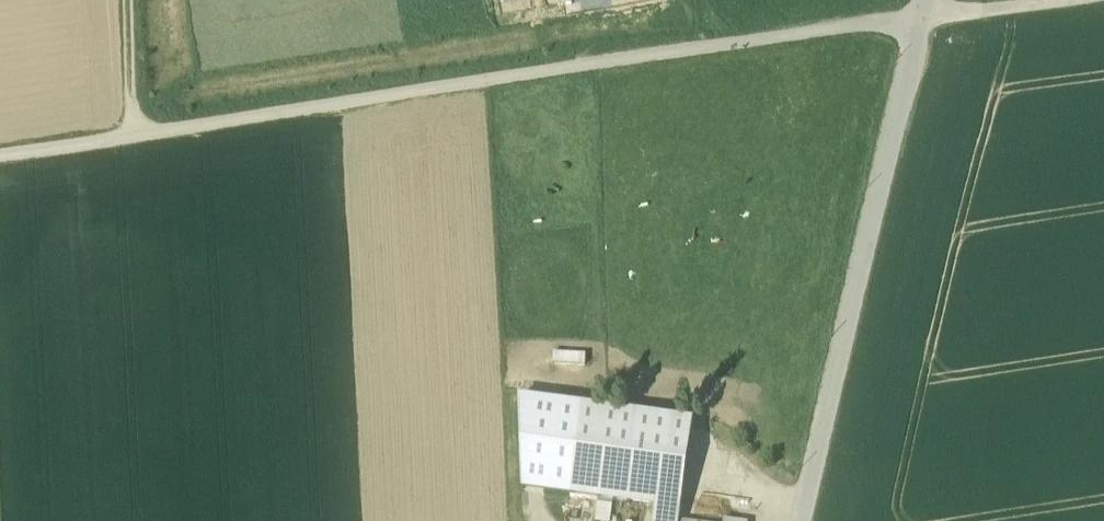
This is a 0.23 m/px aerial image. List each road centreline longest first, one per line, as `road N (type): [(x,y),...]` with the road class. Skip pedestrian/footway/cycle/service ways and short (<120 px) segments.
road 1 (track): [(1022,0),(0,154)]
road 2 (residential): [(803,520),(922,0)]
road 3 (track): [(136,133),(129,0)]

